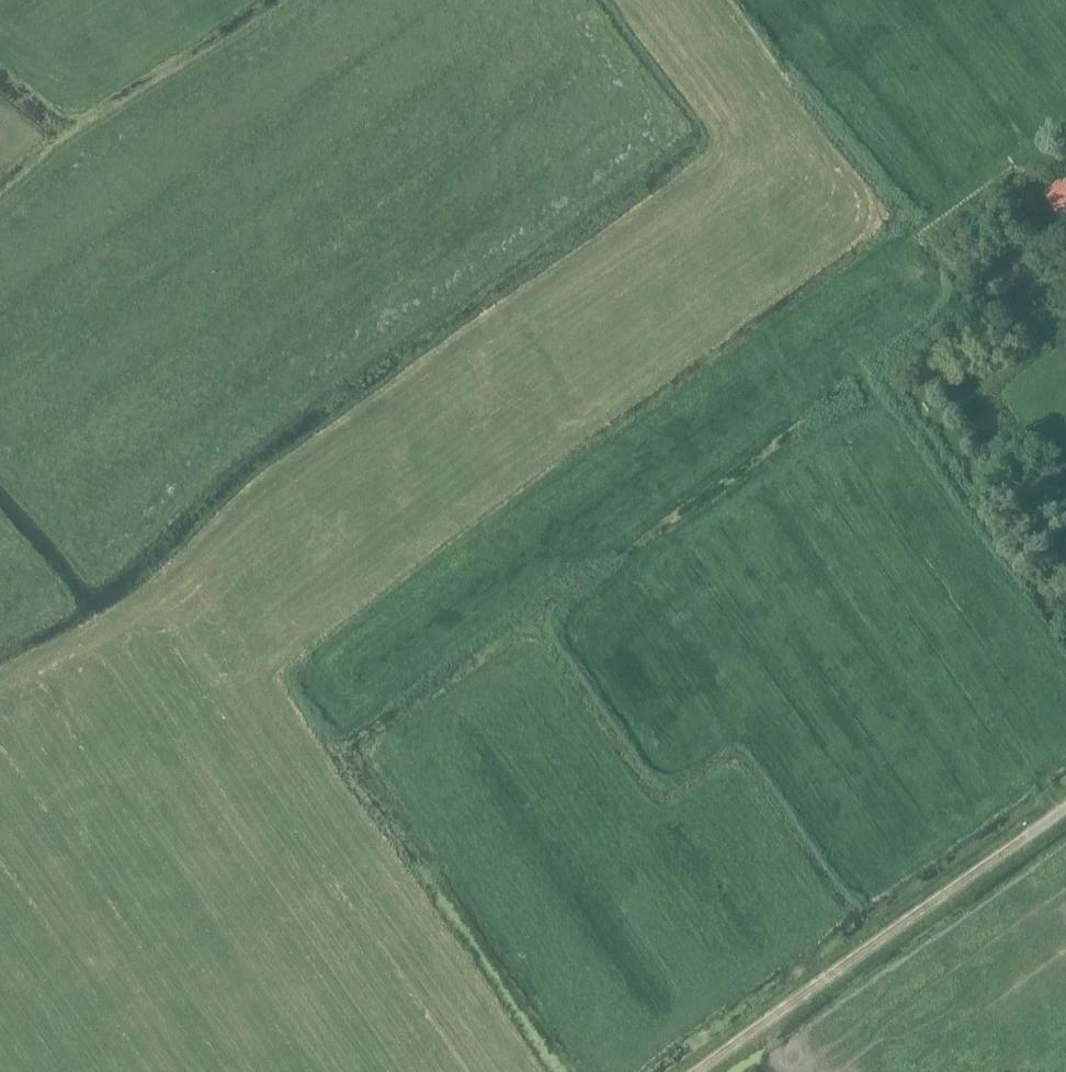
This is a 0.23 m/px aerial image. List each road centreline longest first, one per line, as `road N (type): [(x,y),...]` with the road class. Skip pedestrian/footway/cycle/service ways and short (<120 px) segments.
road 1 (track): [(692,1071),(1065,804)]
road 2 (track): [(0,258),(98,175),(372,0)]

